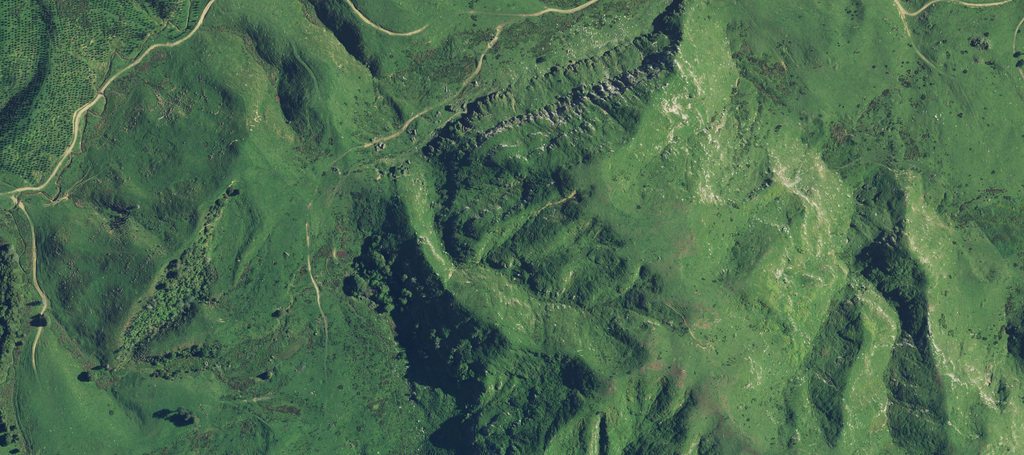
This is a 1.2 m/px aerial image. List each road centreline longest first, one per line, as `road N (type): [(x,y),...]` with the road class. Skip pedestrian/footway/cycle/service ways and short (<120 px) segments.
road 1 (track): [(1,192),(59,190),(69,111),(149,41),(212,0)]
road 2 (track): [(343,0),(363,28),(392,38),(559,18),(604,0)]

